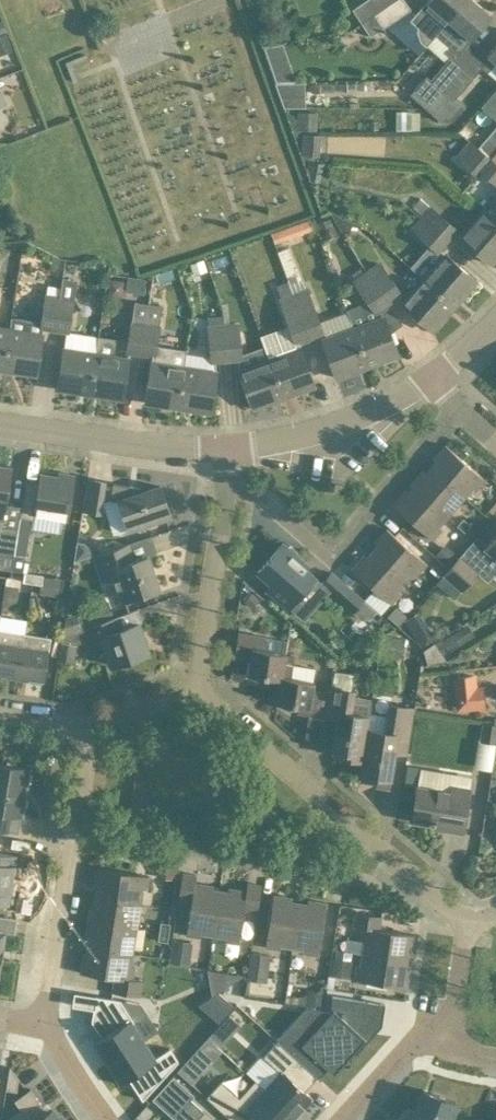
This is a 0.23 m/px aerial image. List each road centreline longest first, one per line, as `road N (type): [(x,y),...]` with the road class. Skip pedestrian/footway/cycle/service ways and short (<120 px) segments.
road 1 (residential): [(67,836),(377,881),(397,862)]
road 2 (residential): [(397,862),(198,693)]
road 3 (residential): [(198,693),(227,456)]
road 4 (residential): [(0,424),(227,456)]
road 5 (residential): [(227,456),(331,429),(434,383)]
road 6 (residential): [(36,1011),(67,836)]
road 7 (residential): [(36,1011),(105,1119)]
road 8 (residential): [(431,1029),(455,1017),(468,918)]
road 9 (residential): [(348,1119),(431,1029)]

